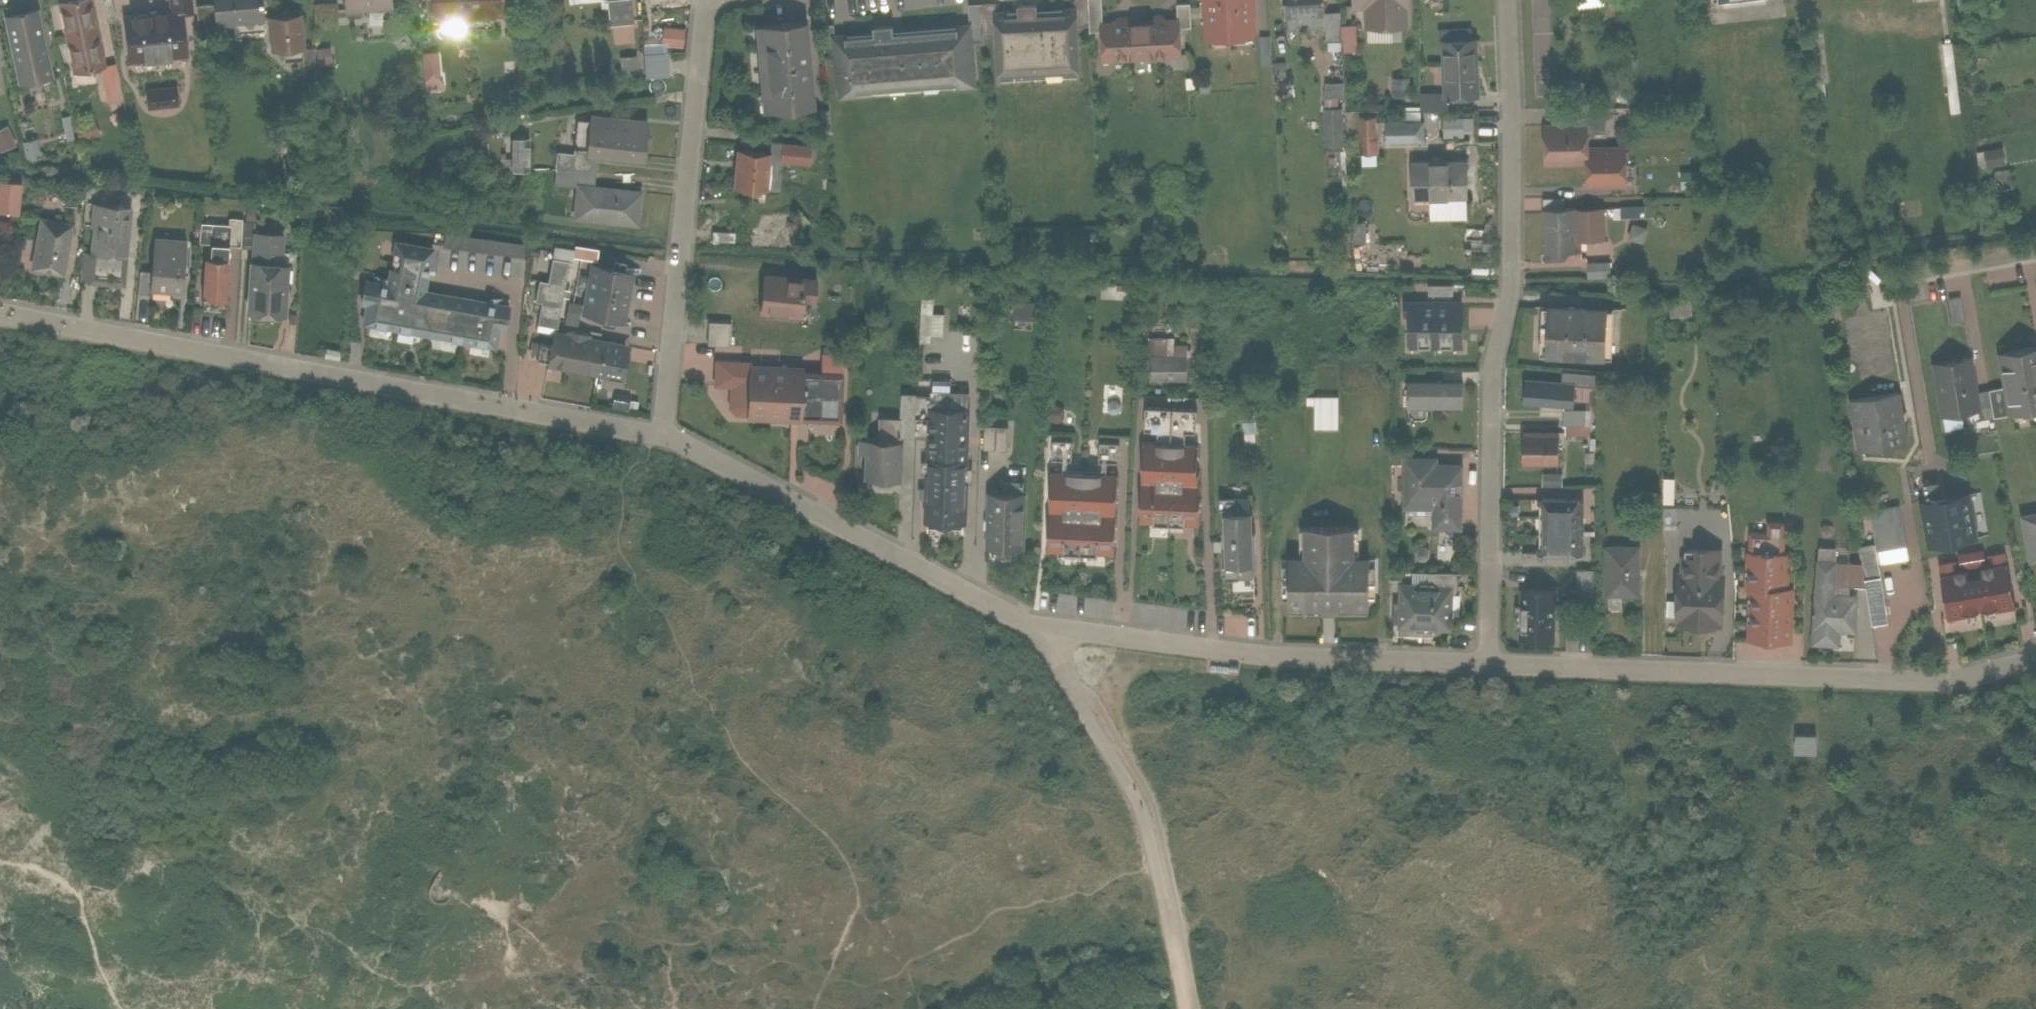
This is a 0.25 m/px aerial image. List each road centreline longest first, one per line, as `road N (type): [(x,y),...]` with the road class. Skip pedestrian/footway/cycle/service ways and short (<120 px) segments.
road 1 (residential): [(664,438),(1043,635),(1258,665),(1490,674)]
road 2 (residential): [(1507,0),(1512,146),(1507,294),(1490,377),(1490,674)]
road 3 (residential): [(0,326),(664,438)]
road 4 (residential): [(1490,674),(1954,689),(2035,667)]
road 5 (residential): [(664,438),(708,0)]
road 6 (track): [(1043,635),(1150,812),(1192,1008)]

